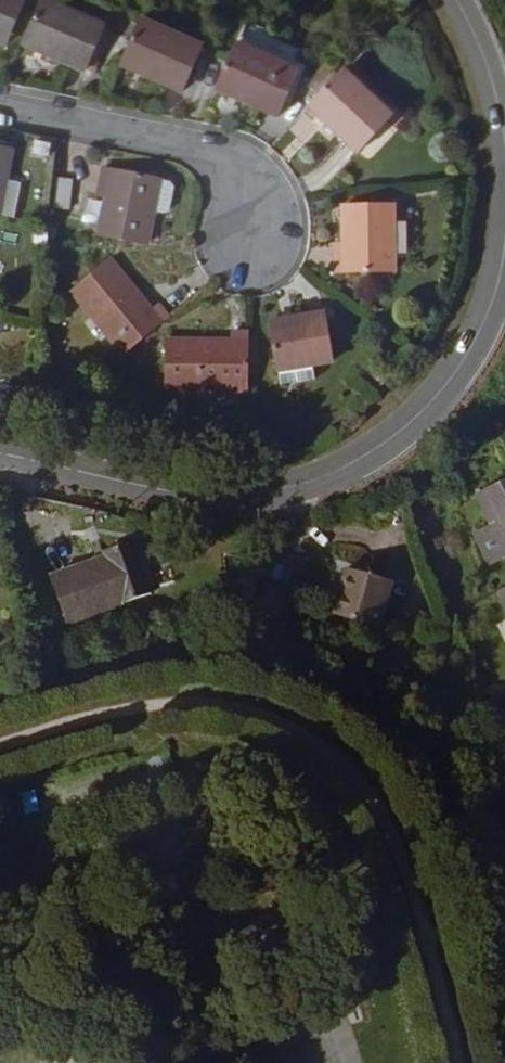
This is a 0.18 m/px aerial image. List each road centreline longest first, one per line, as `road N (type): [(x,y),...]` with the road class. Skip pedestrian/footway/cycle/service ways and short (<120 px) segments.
road 1 (tertiary): [(0,454),(186,492),(247,494),(362,460),(426,410),(464,363),(494,308),(504,259)]
road 2 (residential): [(259,225),(253,178),(229,155),(0,110)]
road 3 (tertiary): [(504,129),(482,42),(460,0)]

